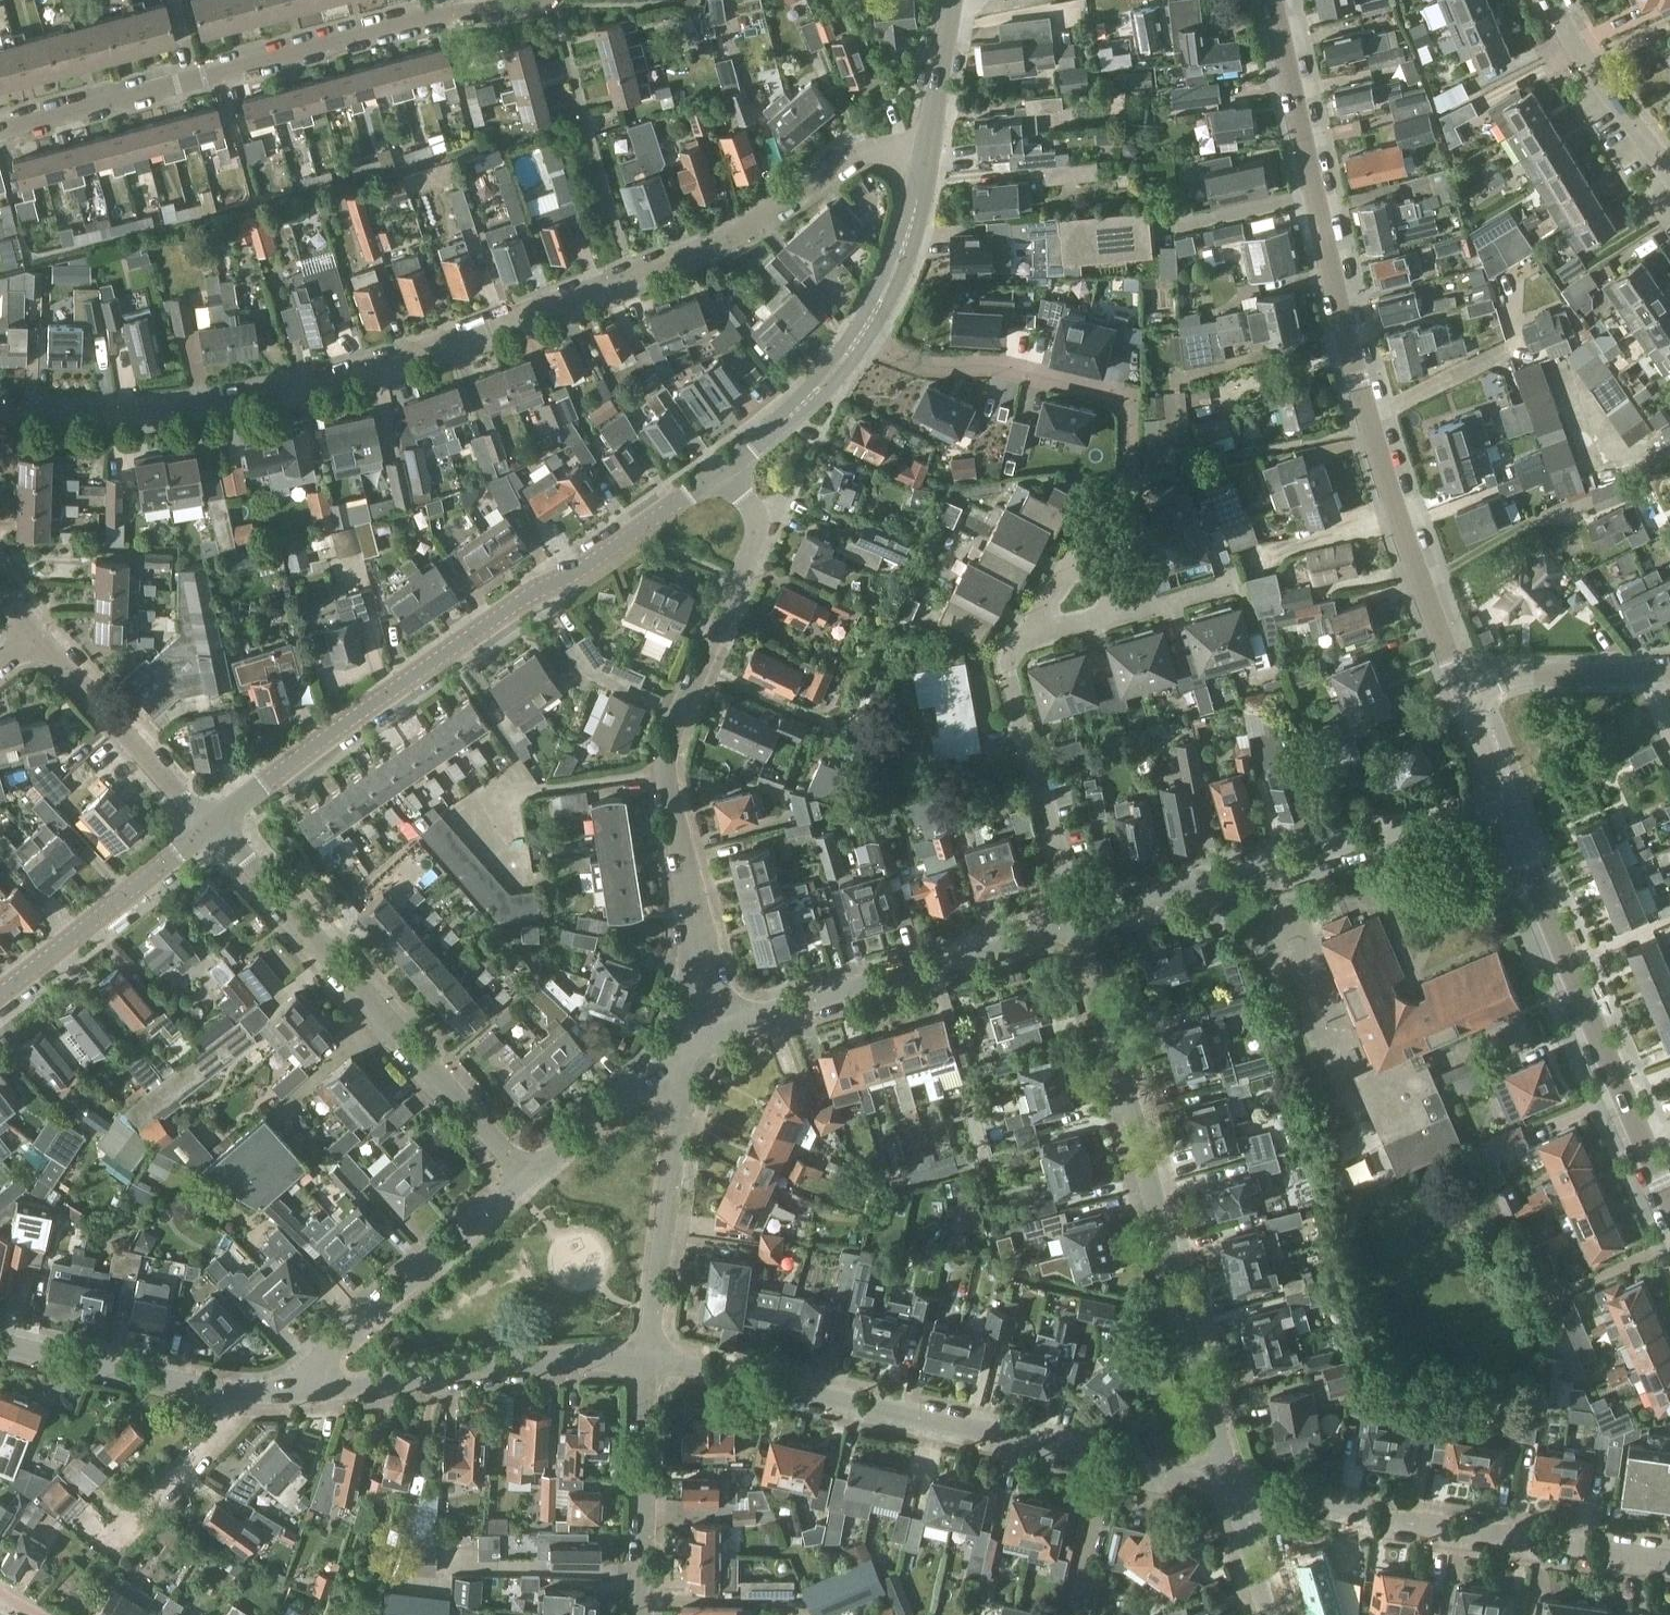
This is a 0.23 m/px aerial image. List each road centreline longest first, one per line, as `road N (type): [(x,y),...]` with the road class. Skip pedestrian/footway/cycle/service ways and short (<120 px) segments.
road 1 (residential): [(927,157),(877,151),(847,158),(707,247),(306,385),(123,413),(0,413)]
road 2 (residential): [(1465,696),(1393,509),(1356,379),(1273,0)]
road 3 (residential): [(211,824),(529,593),(580,571),(723,470)]
road 4 (residential): [(695,1045),(701,961),(664,775),(670,724),(758,533),(754,510),(723,470)]
road 5 (residential): [(1233,1487),(647,1360)]
road 6 (residential): [(1233,1487),(1080,926)]
road 7 (residential): [(0,132),(465,11),(538,0)]
road 8 (residential): [(528,1179),(211,824)]
road 9 (residential): [(858,340),(929,367),(996,367),(1128,397),(1131,477),(1075,558)]
road 10 (residential): [(1669,1561),(1233,1487)]
road 11 (residential): [(1080,926),(1499,793)]
road 12 (residential): [(1669,1198),(1499,793)]
road 13 (residential): [(695,1045),(753,1018),(1080,926)]
road 14 (residential): [(647,1360),(586,1357),(291,1392)]
road 15 (residential): [(291,1392),(528,1179)]
road 16 (residential): [(647,1360),(695,1045)]
road 17 (residential): [(1080,926),(1002,655),(1033,639)]
road 18 (residential): [(291,1392),(231,1390),(0,1341)]
road 19 (residential): [(0,992),(211,824)]
road 20 (unclassified): [(98,1551),(116,1561),(242,1414),(291,1392)]
road 21 (residential): [(211,824),(35,629)]
road 22 (residential): [(640,1614),(647,1360)]
road 23 (residential): [(528,1179),(695,1045)]
road 24 (residential): [(1669,172),(1551,0)]
road 25 (residential): [(858,340),(910,237),(927,157)]
road 26 (residential): [(1465,696),(1522,672),(1652,671)]
road 27 (residential): [(723,470),(800,408),(858,340)]
road 28 (residential): [(927,157),(955,0)]
road 29 (residential): [(1270,1614),(1233,1487)]

